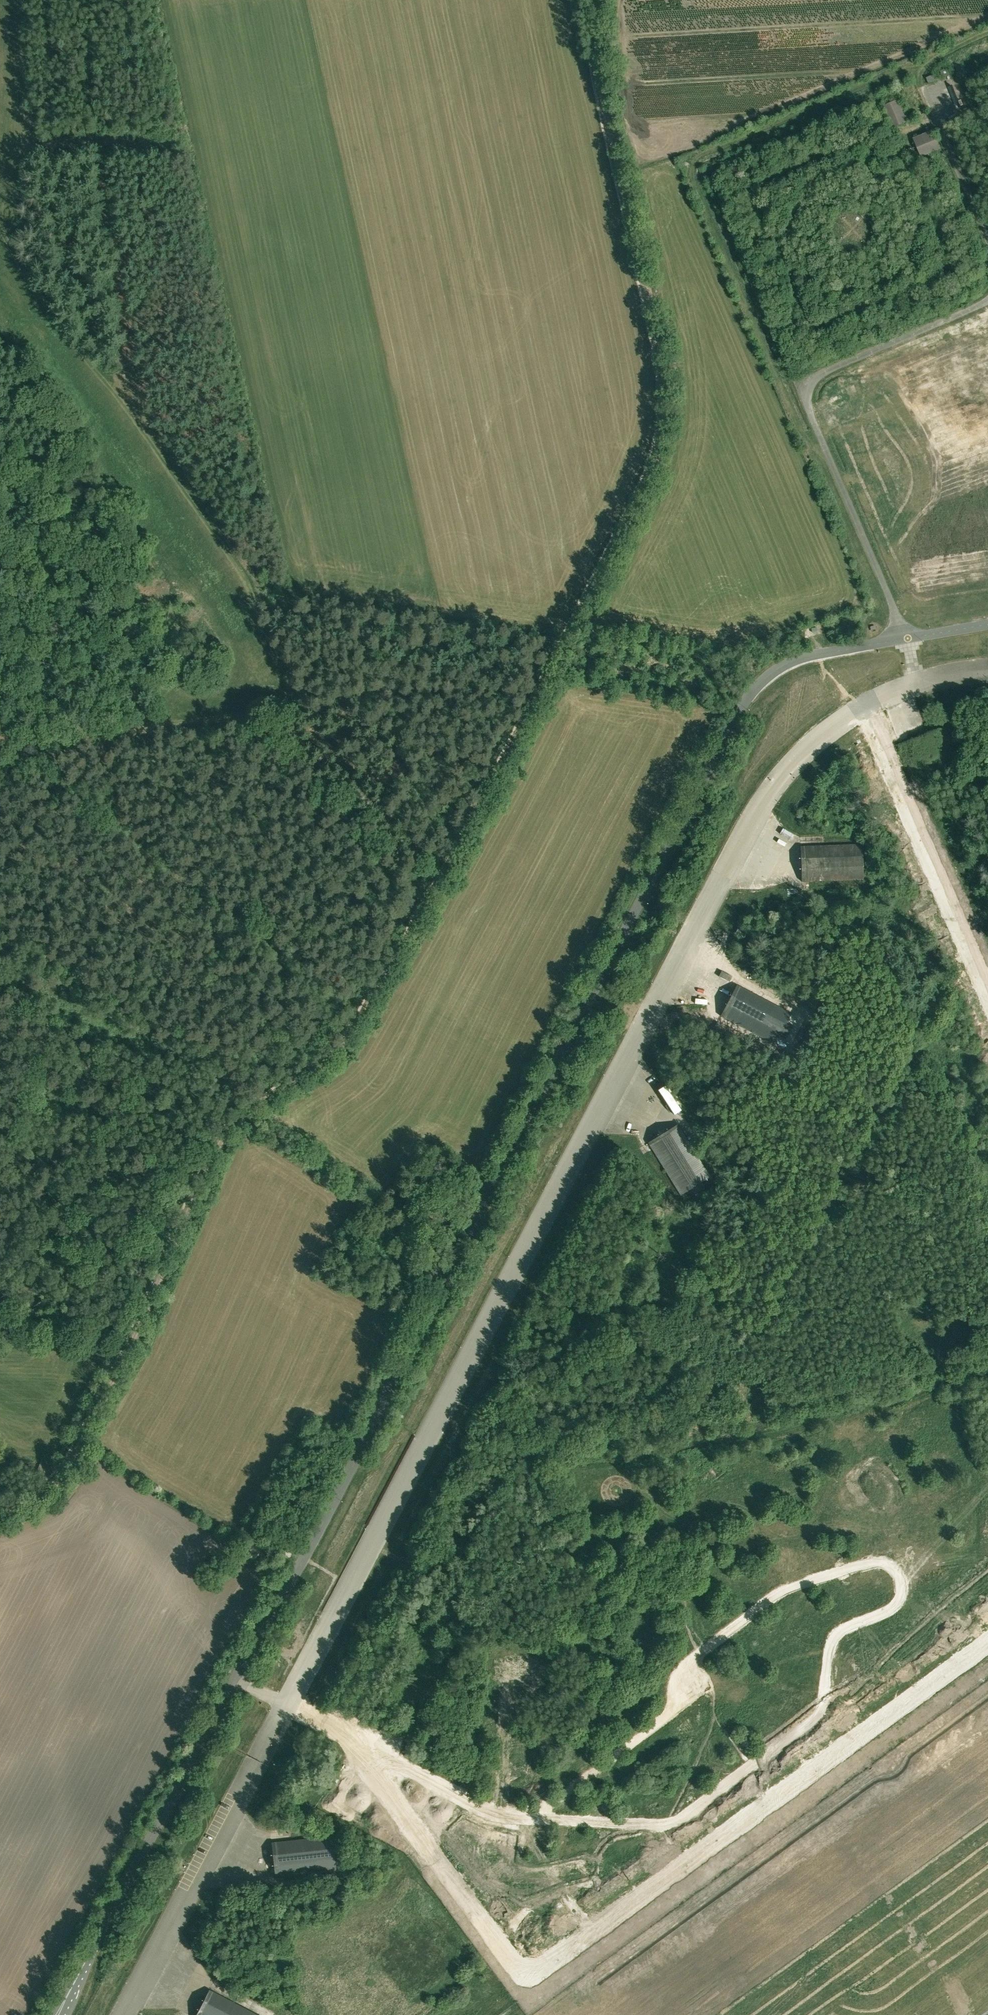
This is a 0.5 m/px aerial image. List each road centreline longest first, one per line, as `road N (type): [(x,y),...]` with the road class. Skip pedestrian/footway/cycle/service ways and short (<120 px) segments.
road 1 (track): [(0,1502),(66,1466),(236,1123),(331,1055),(372,1001),(662,449),(664,360),(598,68),(600,0)]

